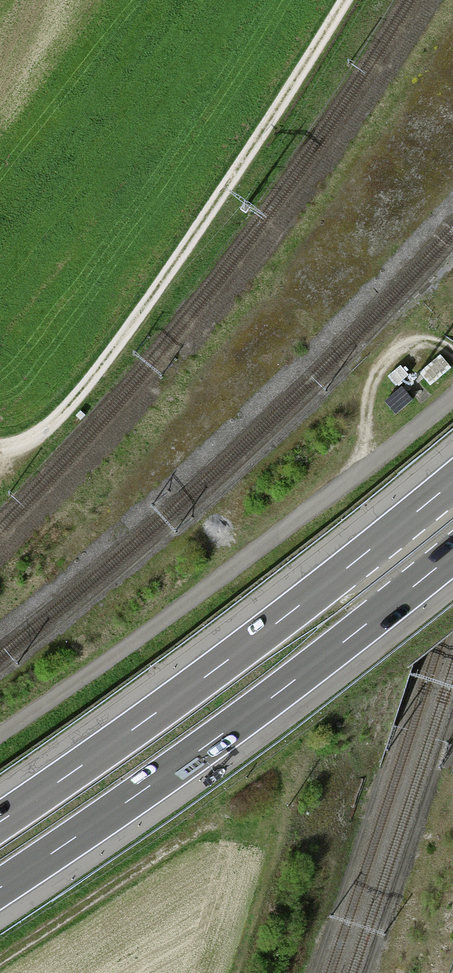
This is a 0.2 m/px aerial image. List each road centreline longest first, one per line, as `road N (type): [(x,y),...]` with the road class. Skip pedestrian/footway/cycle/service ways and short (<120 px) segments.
road 1 (track): [(0,449),(44,431),(97,371),(345,0)]
road 2 (motorway): [(452,482),(235,654),(0,822)]
road 3 (motorway): [(0,888),(271,698),(452,554)]
road 4 (track): [(0,961),(228,814)]
road 5 (track): [(358,475),(370,390),(385,358),(416,343),(442,343),(452,352)]

